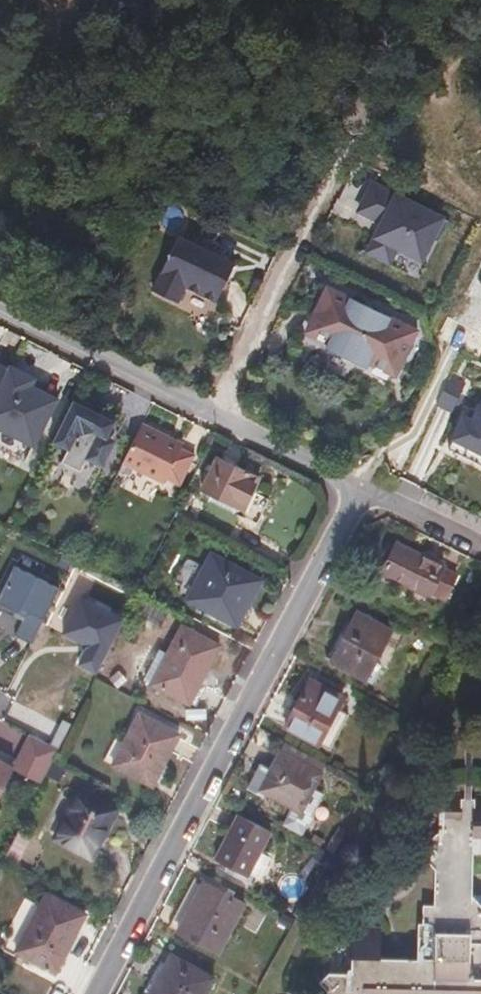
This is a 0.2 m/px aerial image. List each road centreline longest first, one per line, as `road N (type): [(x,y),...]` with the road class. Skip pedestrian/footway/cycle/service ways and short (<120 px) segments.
road 1 (residential): [(93,993),(360,480)]
road 2 (residential): [(0,311),(360,480)]
road 3 (residential): [(360,480),(480,543)]

